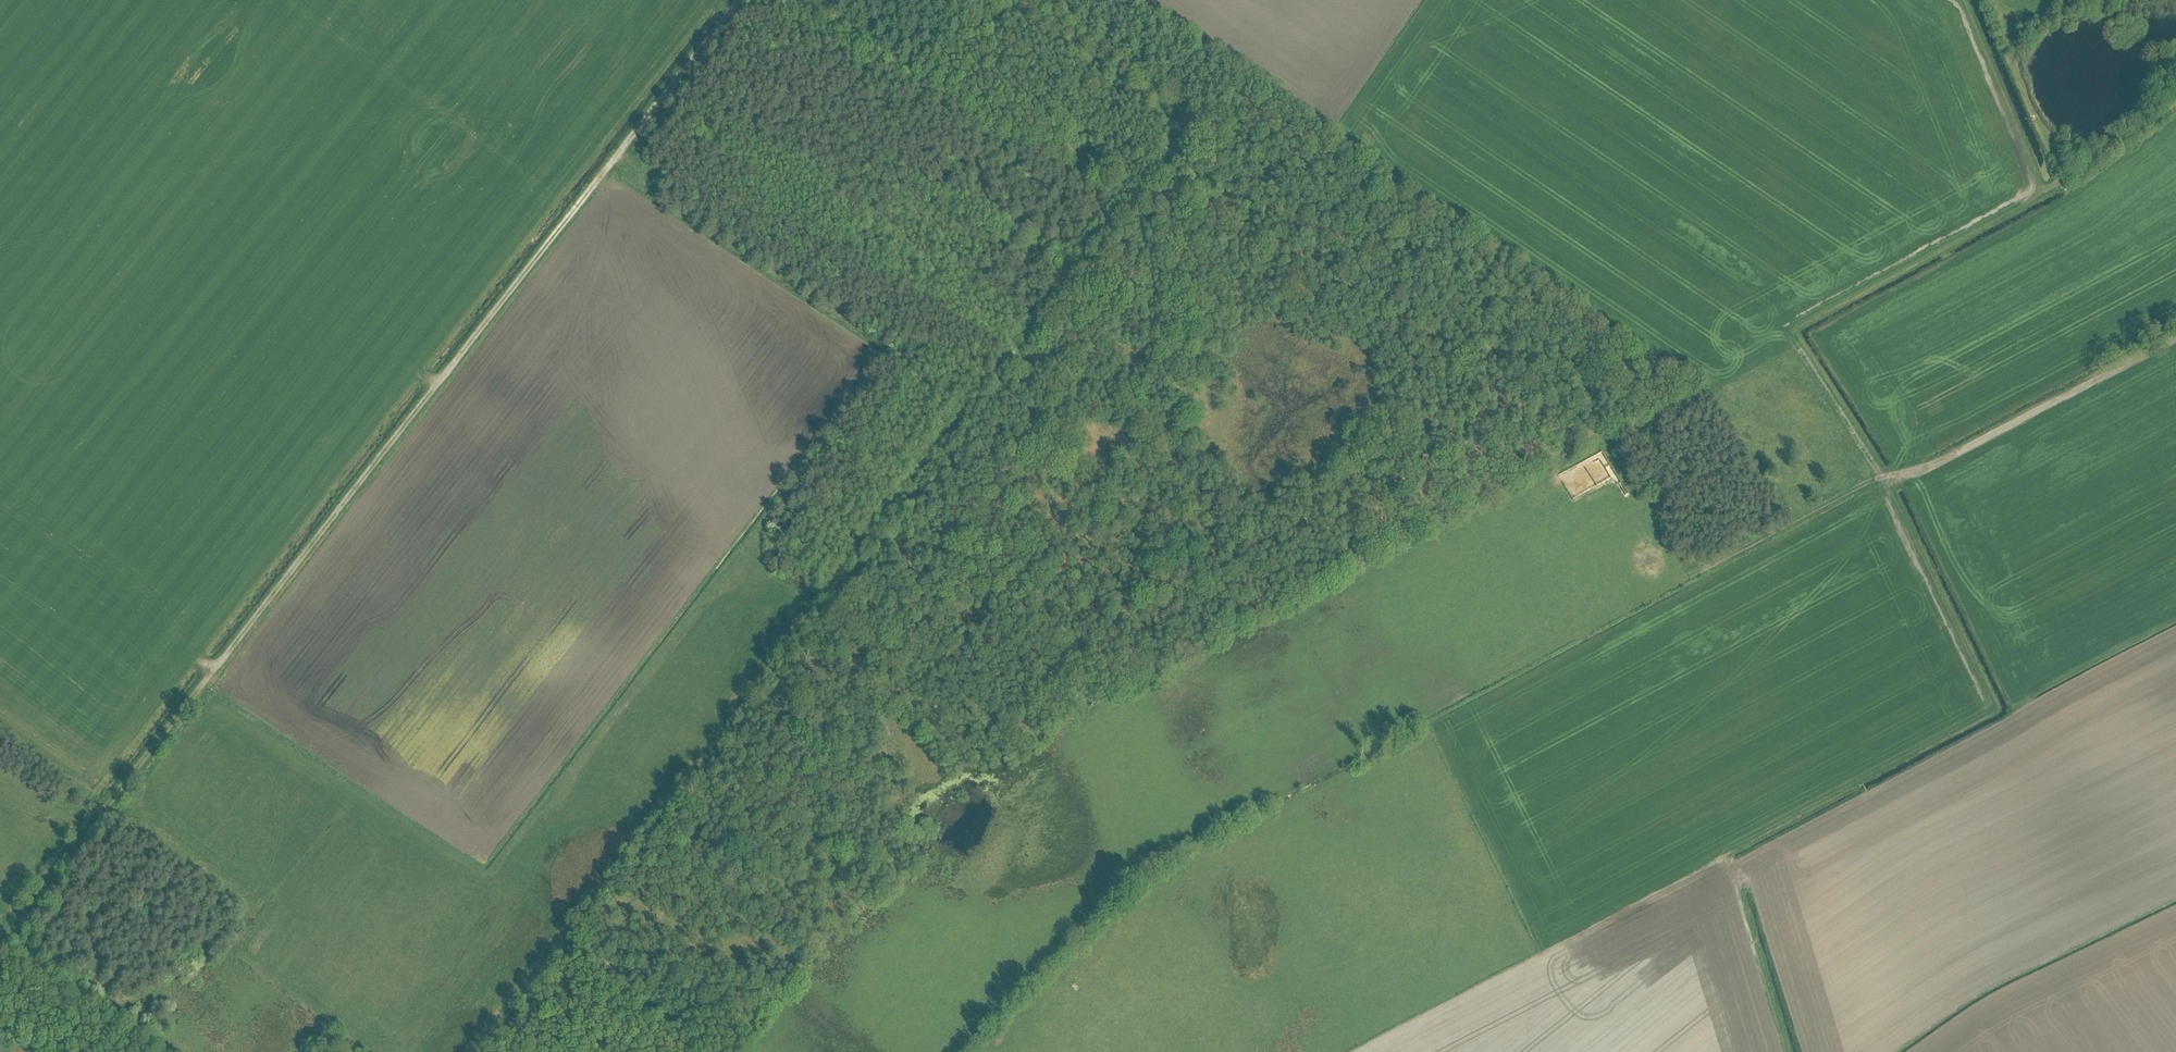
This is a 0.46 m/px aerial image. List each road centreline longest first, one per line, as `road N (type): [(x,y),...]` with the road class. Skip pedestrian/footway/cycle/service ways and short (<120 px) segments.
road 1 (track): [(1867,288),(1792,333),(1890,489),(1991,705),(1727,850),(1785,1051)]
road 2 (track): [(200,686),(0,946)]
road 3 (track): [(1890,489),(2175,336)]

